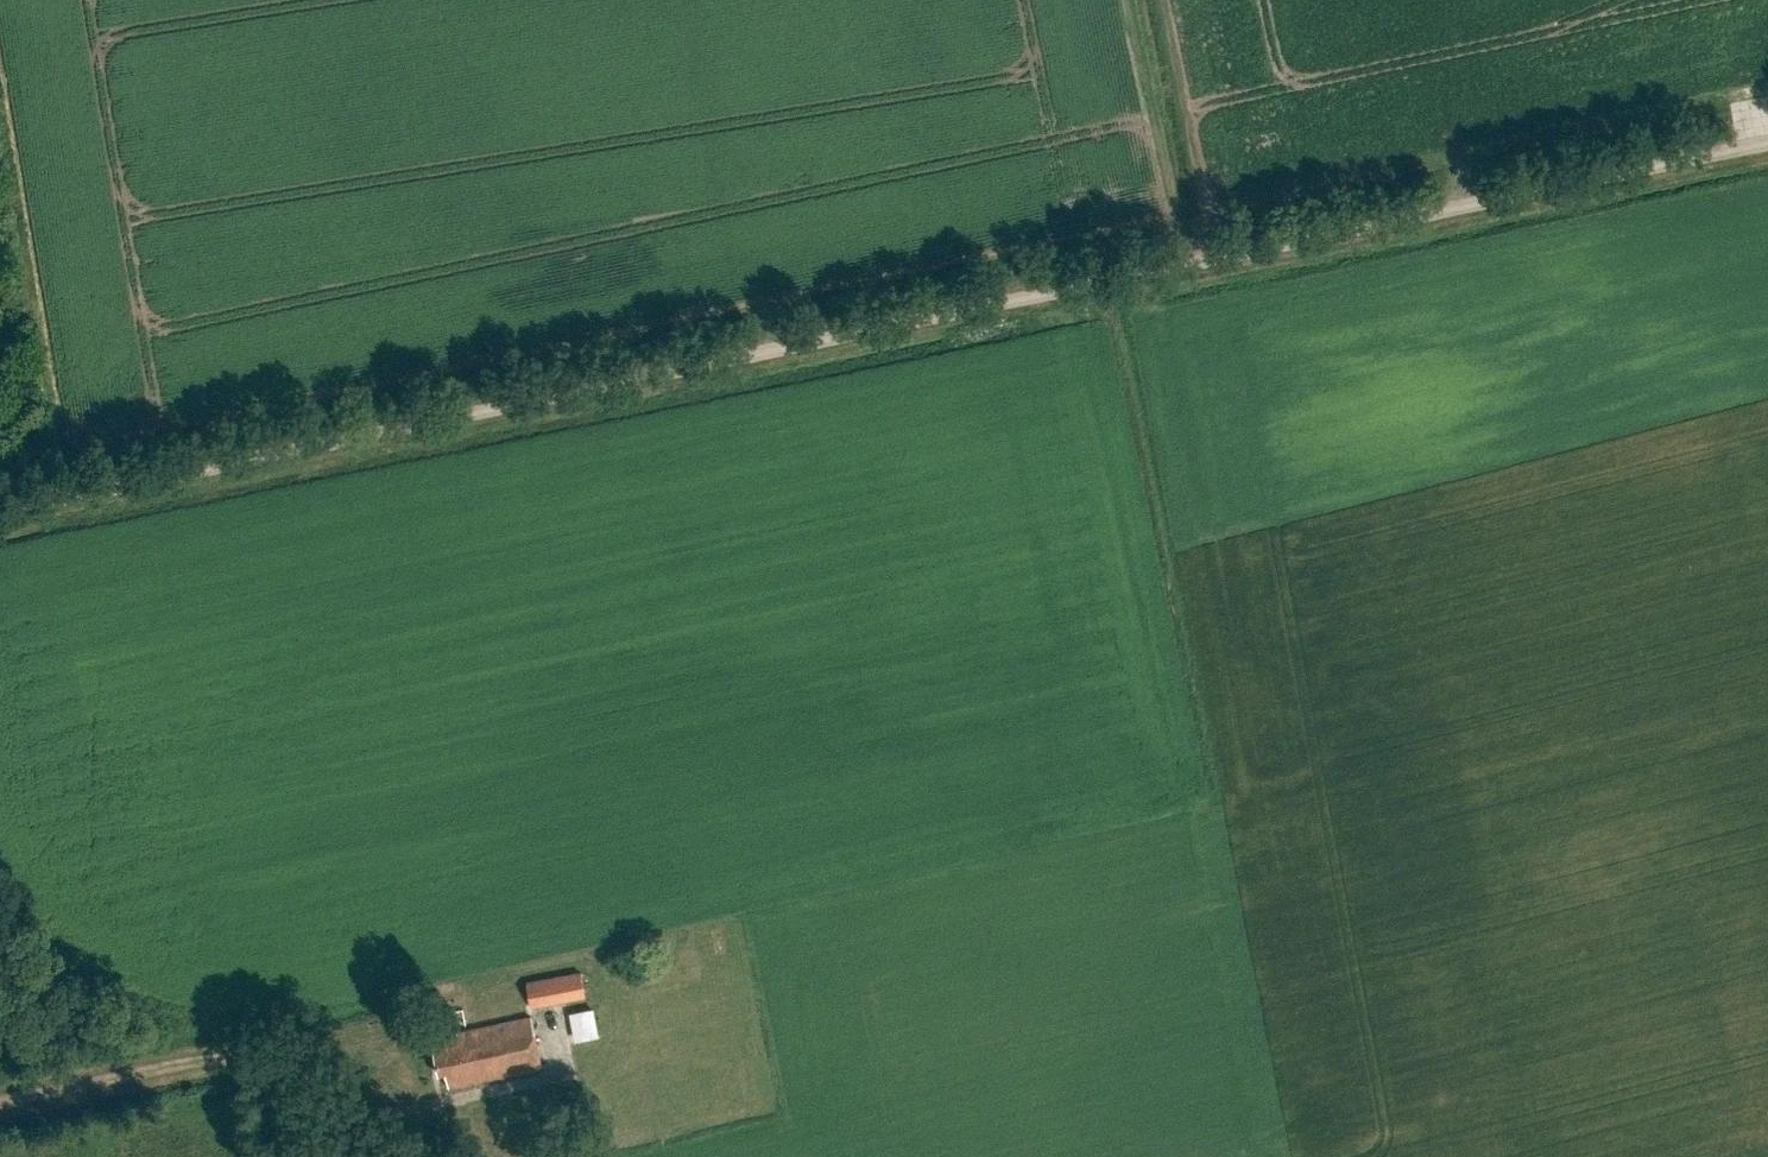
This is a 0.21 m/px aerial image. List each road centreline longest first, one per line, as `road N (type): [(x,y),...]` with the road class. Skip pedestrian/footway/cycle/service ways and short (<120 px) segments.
road 1 (unclassified): [(1767,144),(0,514)]

